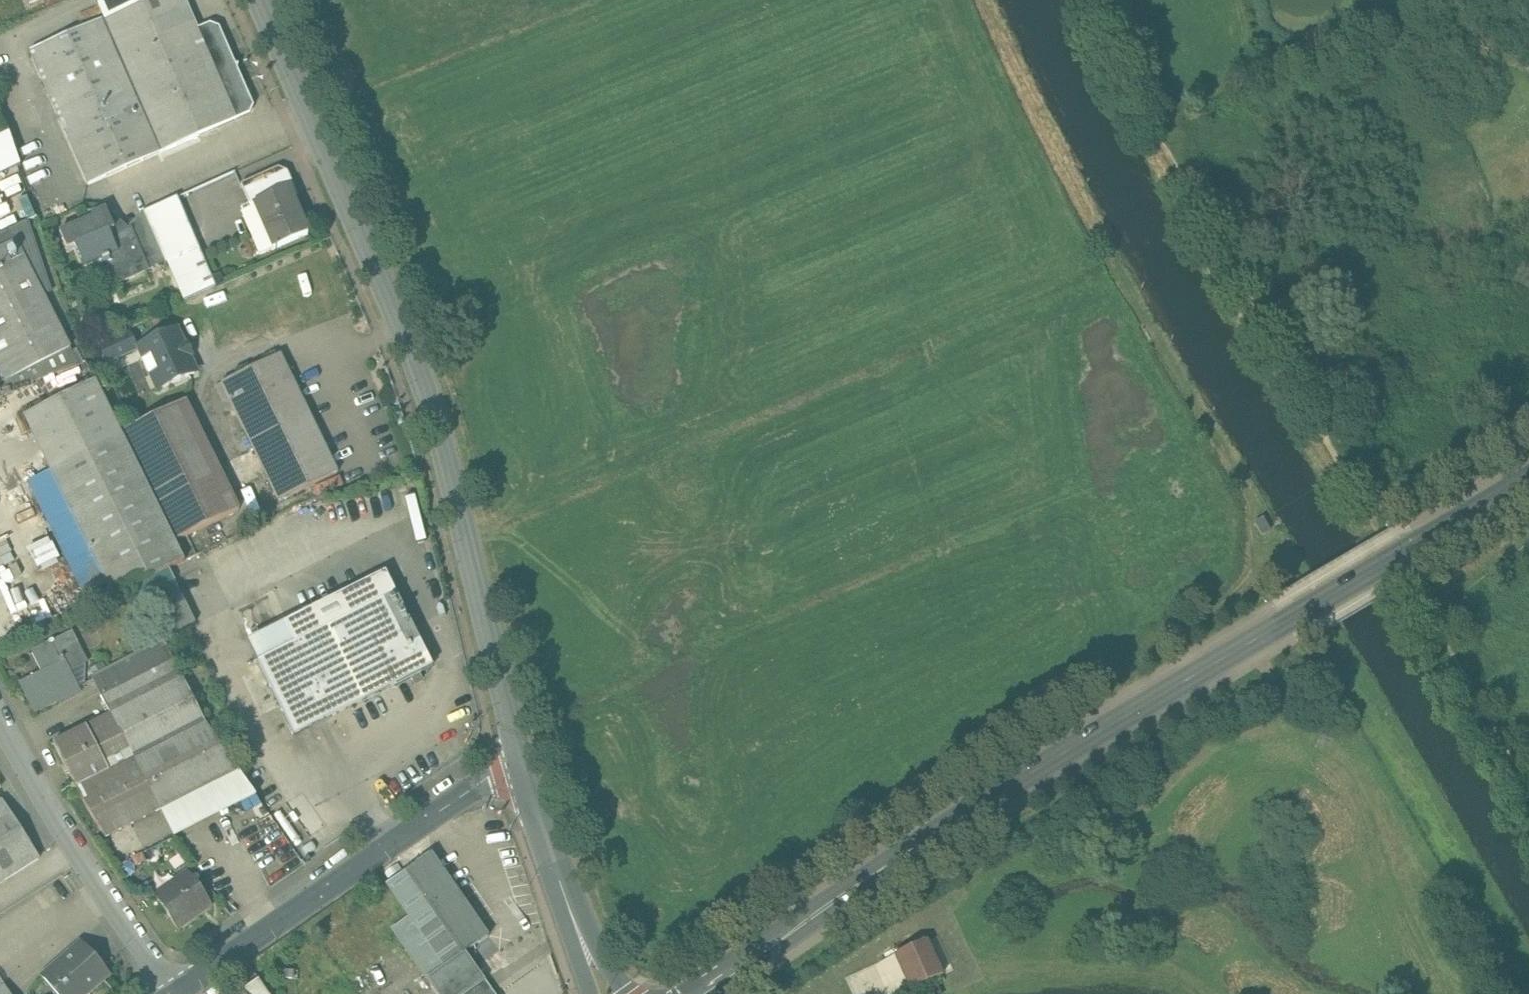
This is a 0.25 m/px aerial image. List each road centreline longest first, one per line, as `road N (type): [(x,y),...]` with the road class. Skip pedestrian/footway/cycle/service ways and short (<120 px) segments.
road 1 (tertiary): [(696,993),(974,806),(1528,480)]
road 2 (tertiary): [(256,0),(445,444),(520,756)]
road 3 (residential): [(169,979),(520,756)]
road 4 (residential): [(169,979),(24,766),(0,717)]
road 5 (tertiary): [(520,756),(610,993)]

